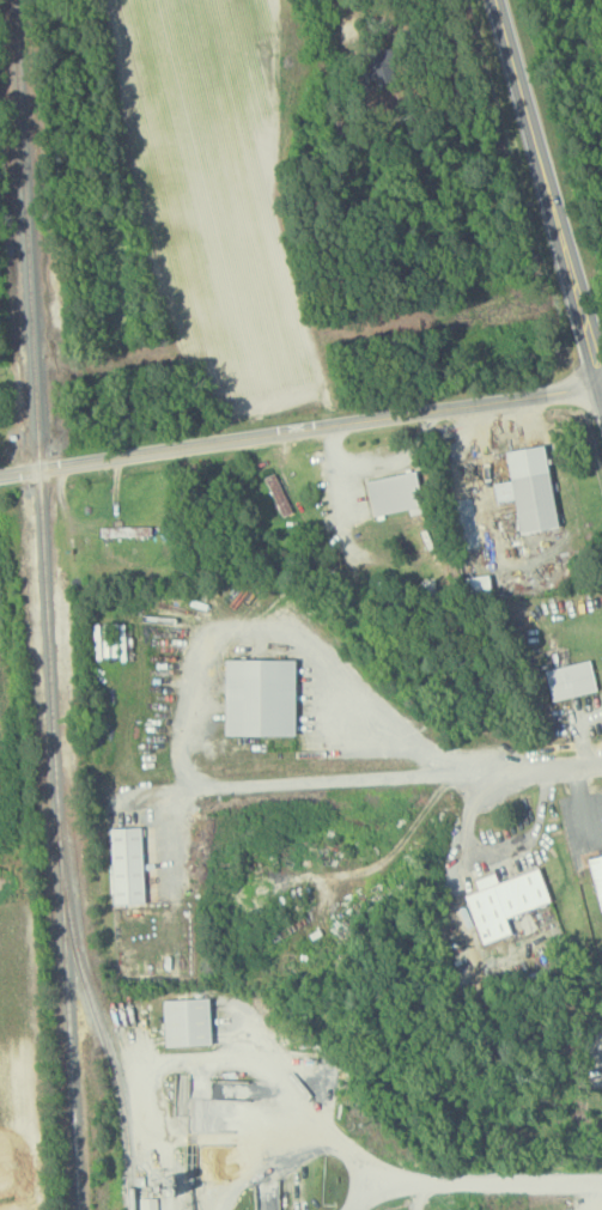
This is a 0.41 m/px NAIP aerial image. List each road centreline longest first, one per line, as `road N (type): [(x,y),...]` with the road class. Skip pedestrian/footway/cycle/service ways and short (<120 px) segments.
road 1 (residential): [(0,475),(601,385)]
road 2 (primary): [(601,389),(495,0)]

